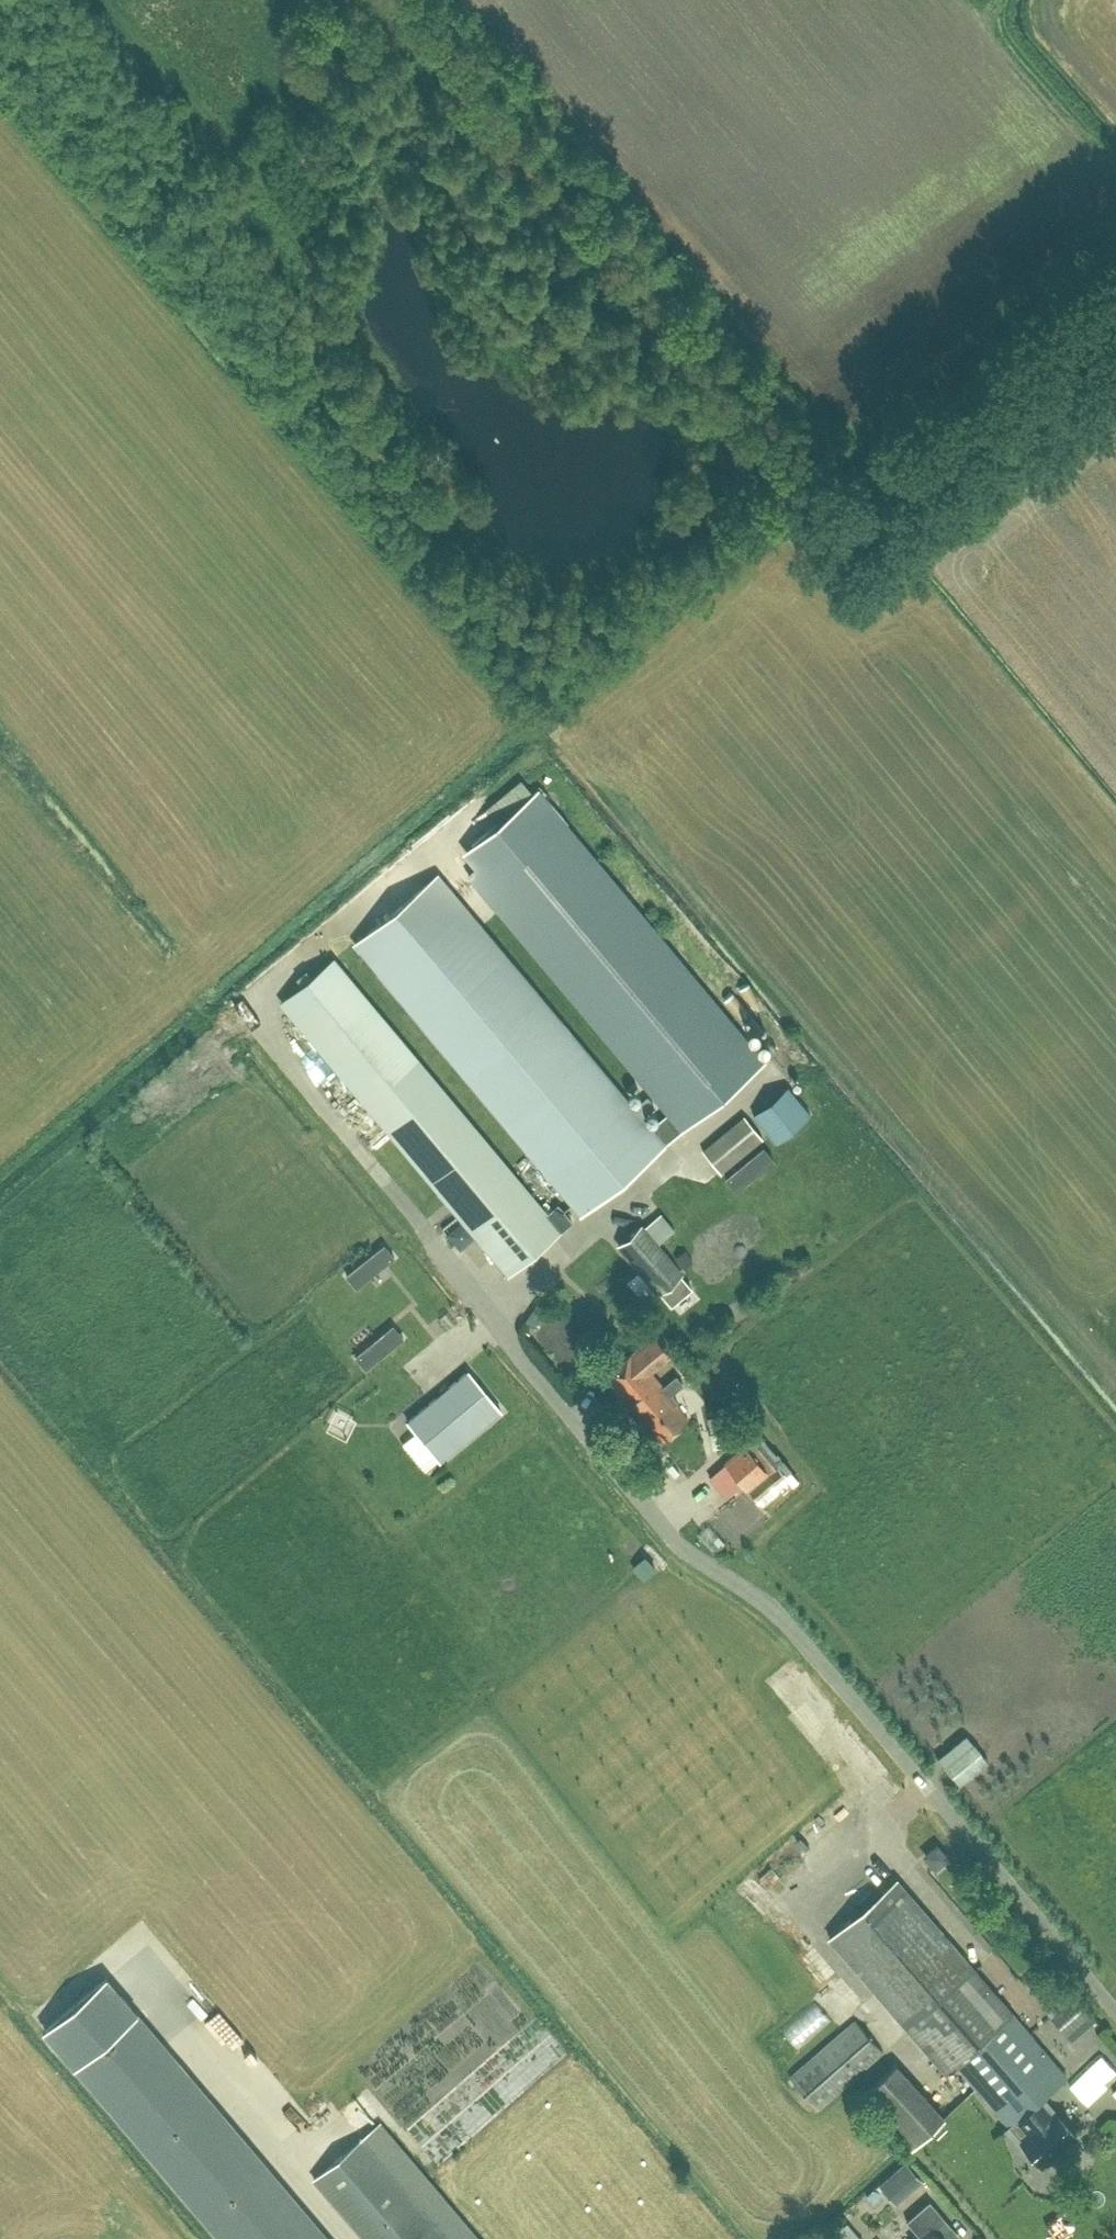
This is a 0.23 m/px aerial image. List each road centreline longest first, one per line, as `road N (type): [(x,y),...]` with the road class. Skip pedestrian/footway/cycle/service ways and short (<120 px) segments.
road 1 (unclassified): [(1115,1998),(772,1605),(683,1549),(249,1012)]
road 2 (track): [(1115,312),(1077,331),(981,440),(935,477),(889,499),(810,497),(376,0)]
road 3 (track): [(761,446),(612,567),(512,568),(437,529),(329,401),(311,366),(303,324),(300,0)]
road 4 (track): [(302,220),(262,186),(101,0)]

